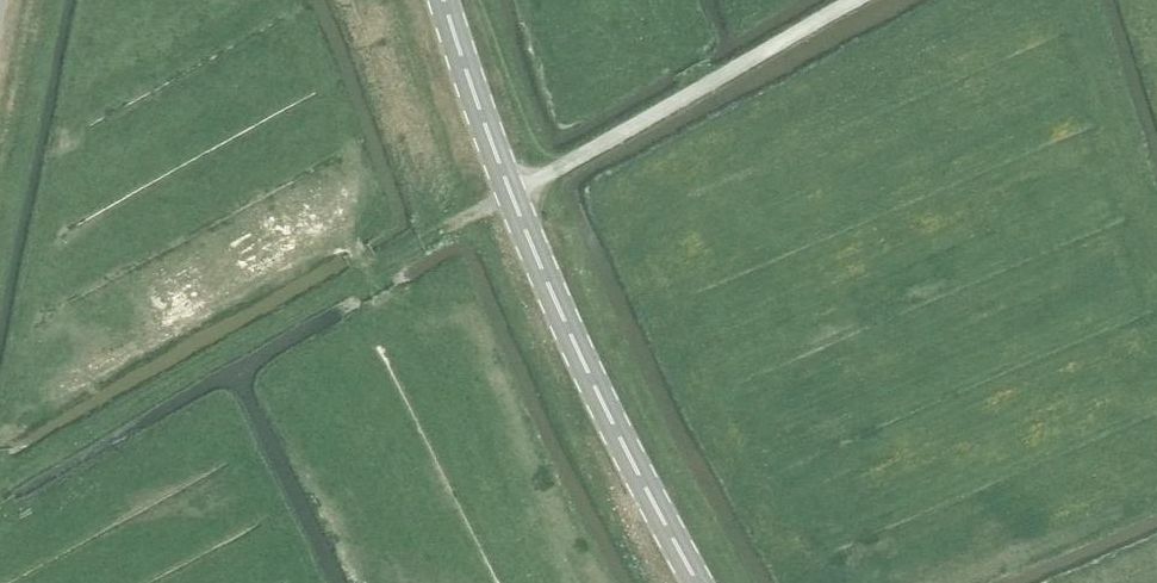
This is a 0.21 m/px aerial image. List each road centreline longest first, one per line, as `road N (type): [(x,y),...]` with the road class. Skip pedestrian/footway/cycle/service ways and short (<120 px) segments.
road 1 (track): [(0,478),(510,192)]
road 2 (tertiary): [(697,582),(594,386),(510,192)]
road 3 (unclassified): [(857,0),(510,192)]
road 4 (tertiary): [(510,192),(444,0)]

